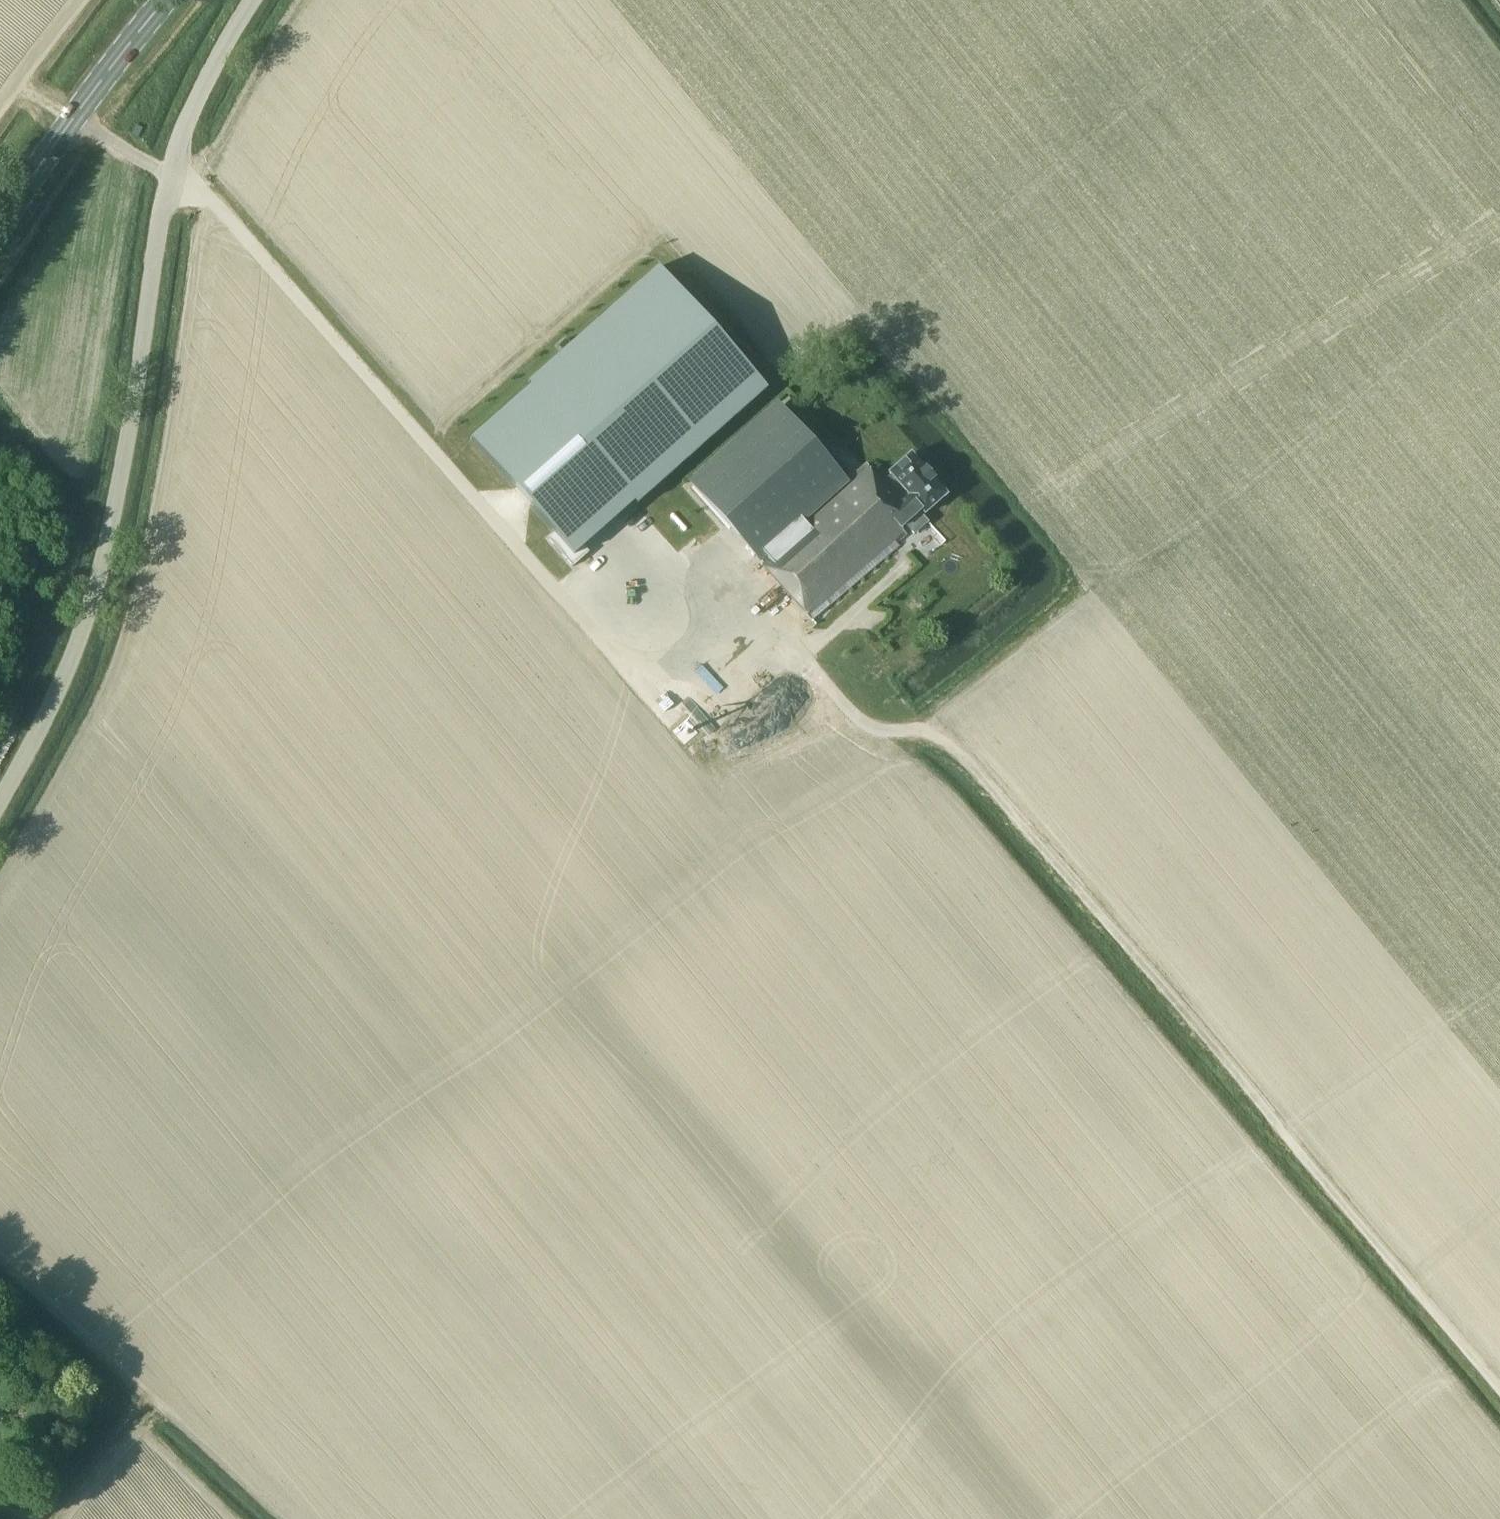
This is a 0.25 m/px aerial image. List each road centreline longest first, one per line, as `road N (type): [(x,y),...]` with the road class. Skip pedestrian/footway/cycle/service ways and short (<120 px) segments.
road 1 (track): [(744,638),(794,657),(860,723),(907,729),(945,749),(1499,1392)]
road 2 (unclassified): [(0,805),(93,588),(167,176),(255,0)]
road 3 (primary): [(0,230),(71,118),(167,0)]

